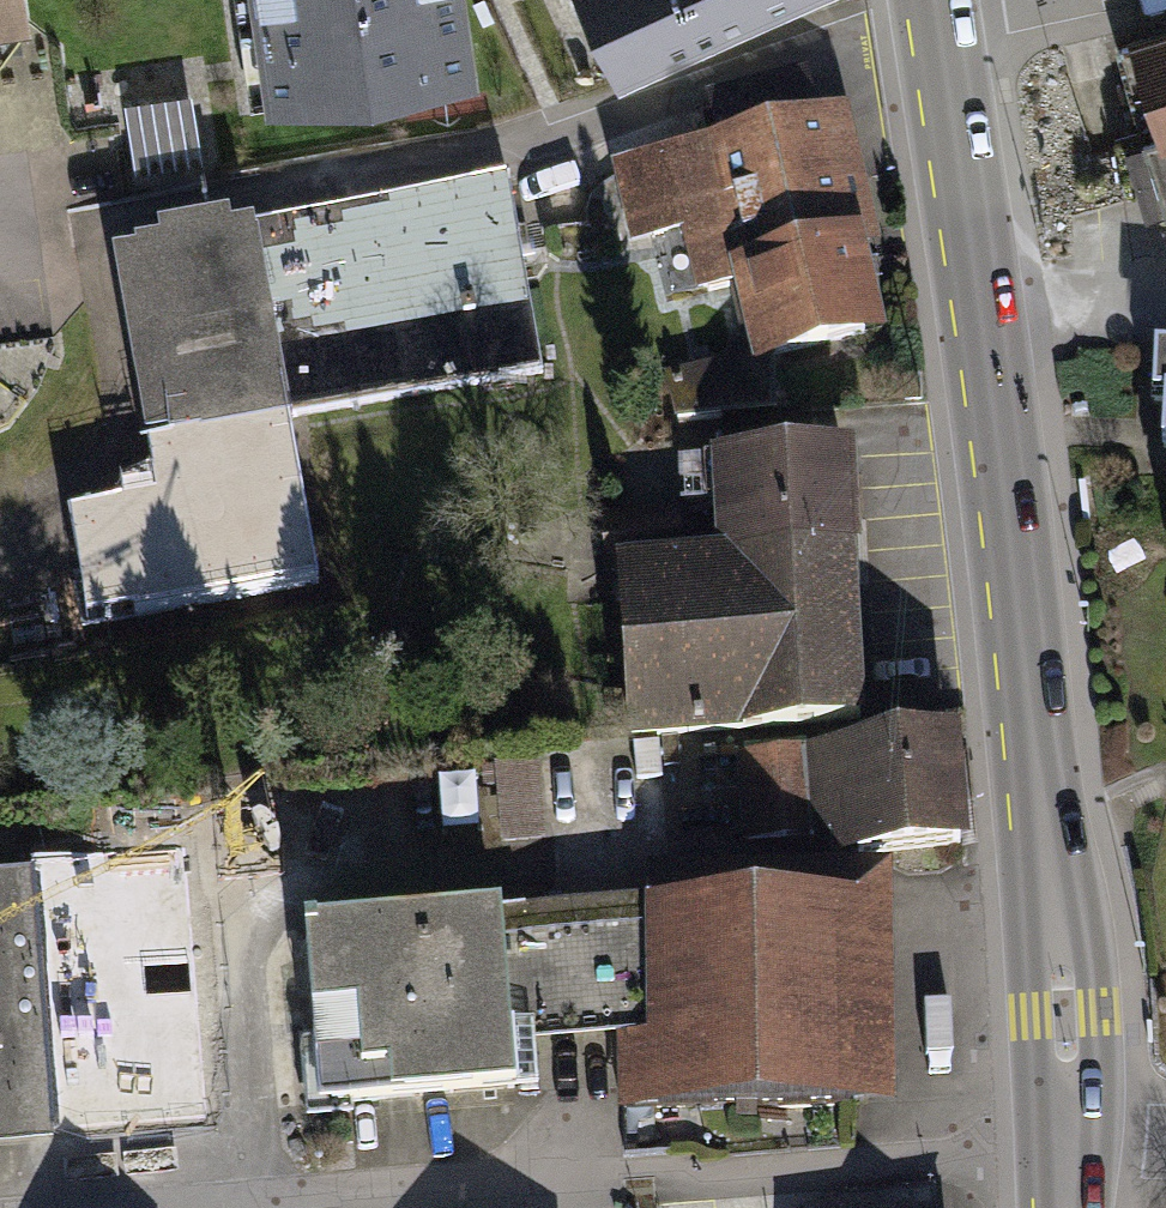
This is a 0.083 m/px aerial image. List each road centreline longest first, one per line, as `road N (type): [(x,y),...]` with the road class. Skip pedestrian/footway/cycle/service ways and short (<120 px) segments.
road 1 (secondary): [(939,32),(1015,580),(1065,1015),(1067,1150)]
road 2 (residential): [(355,1207),(625,1188)]
road 3 (residential): [(867,1170),(1067,1150)]
road 4 (residential): [(939,32),(1080,0)]

